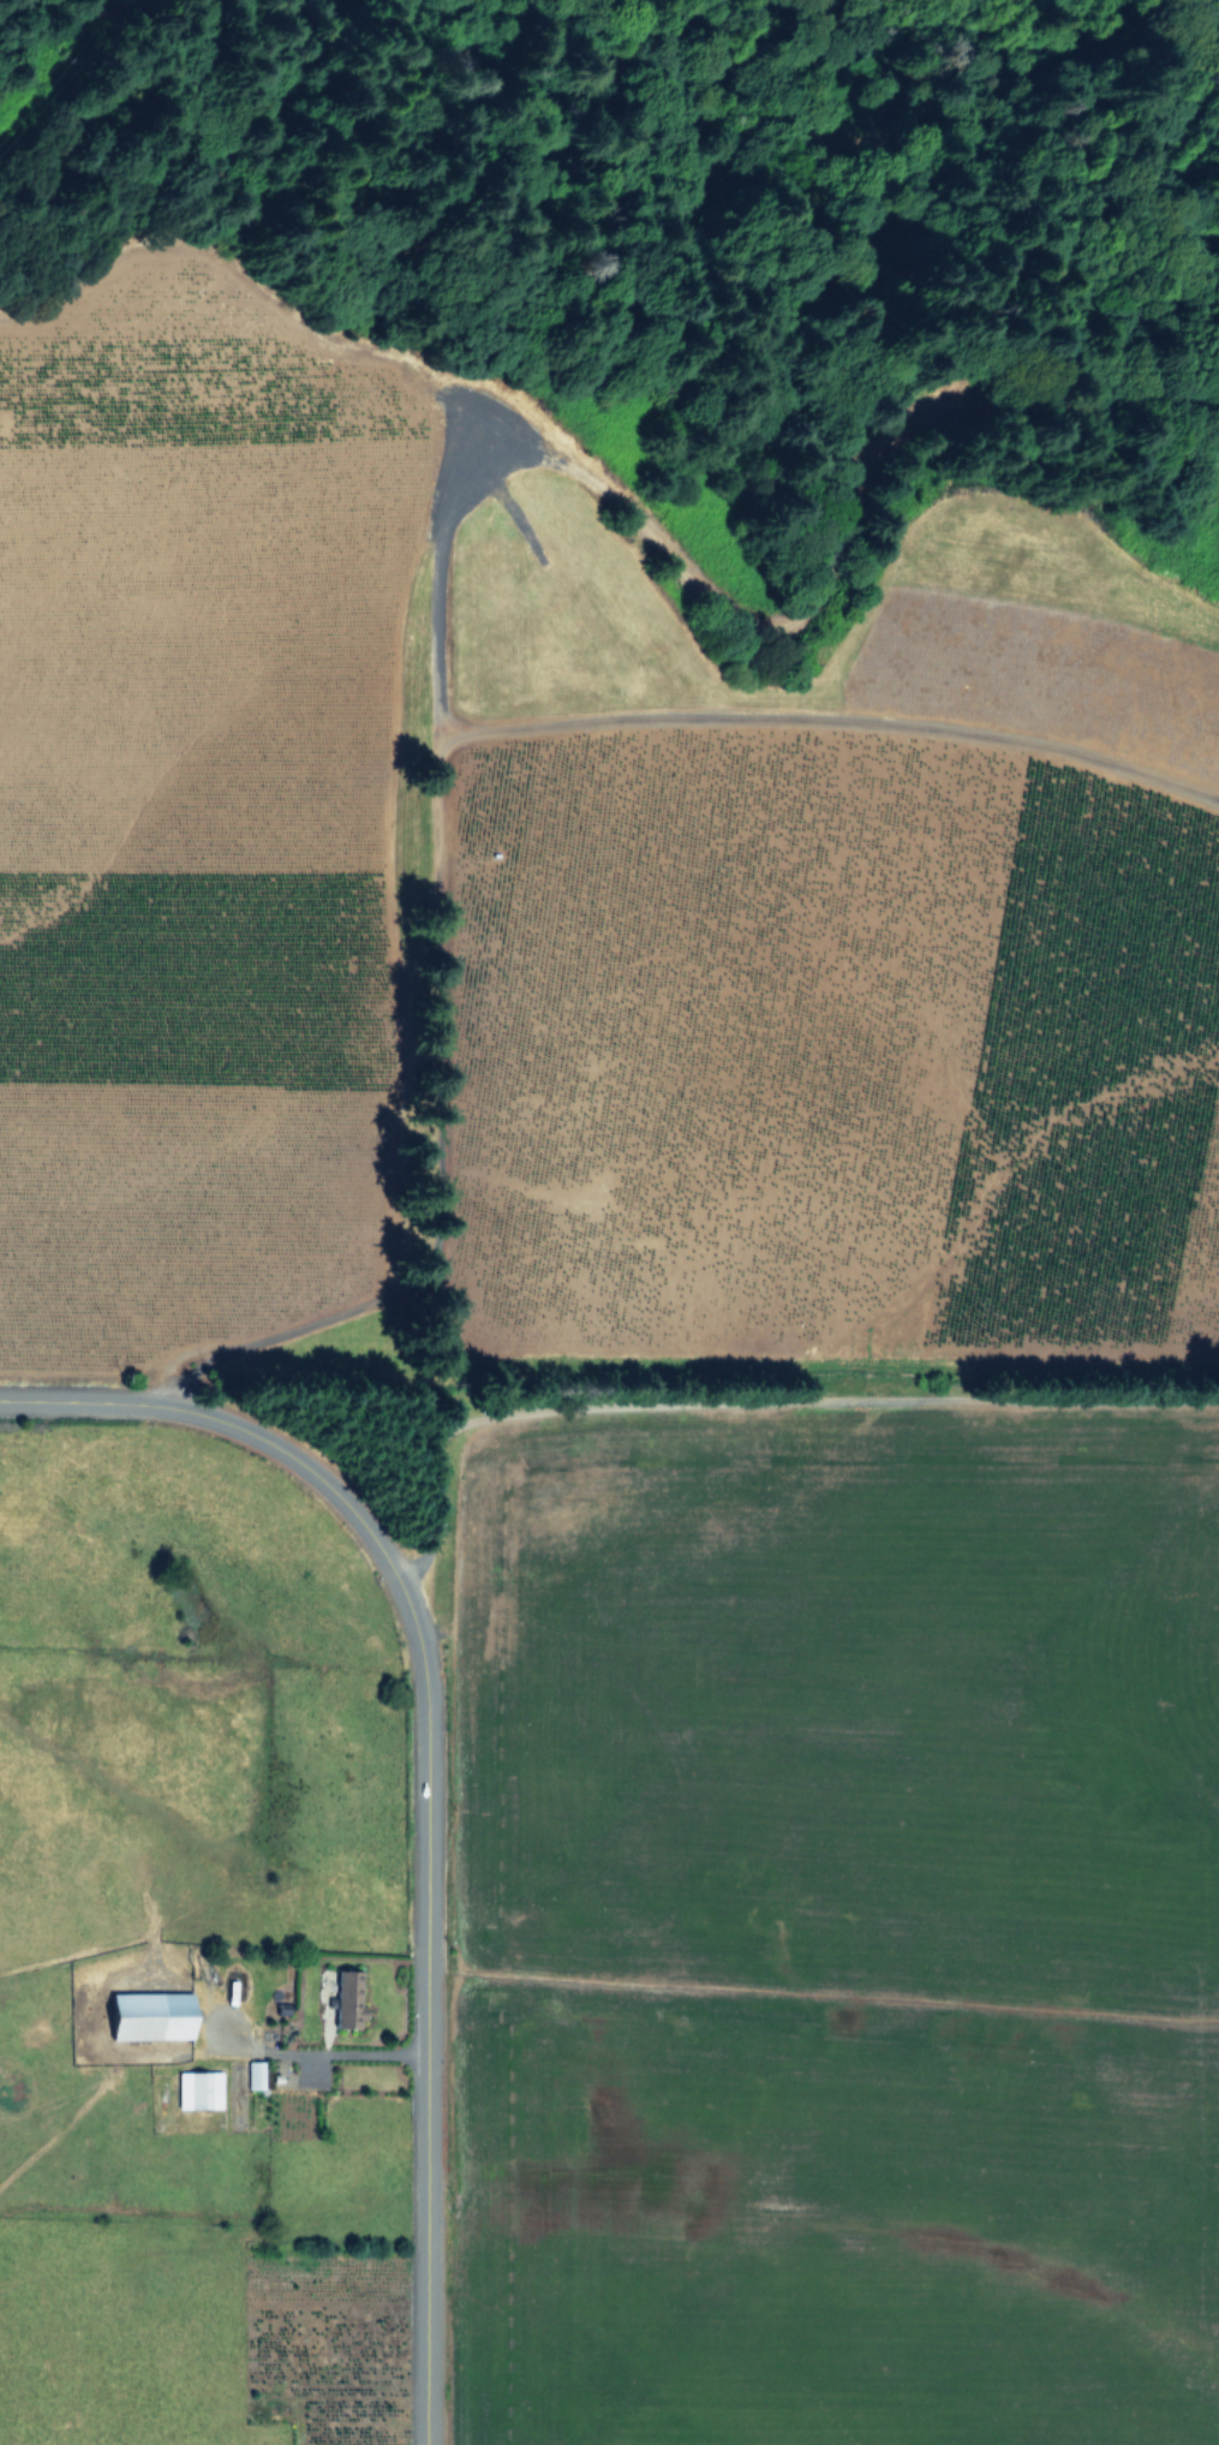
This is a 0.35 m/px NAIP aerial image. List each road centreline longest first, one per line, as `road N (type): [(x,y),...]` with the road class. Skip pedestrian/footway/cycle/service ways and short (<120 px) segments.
road 1 (tertiary): [(422,2444),(425,1731),(412,1628),(384,1561),(329,1493),(262,1444),(150,1409)]
road 2 (track): [(1218,89),(1058,76),(870,121),(748,102),(647,54),(625,0)]
road 3 (tertiary): [(0,1406),(150,1409)]

